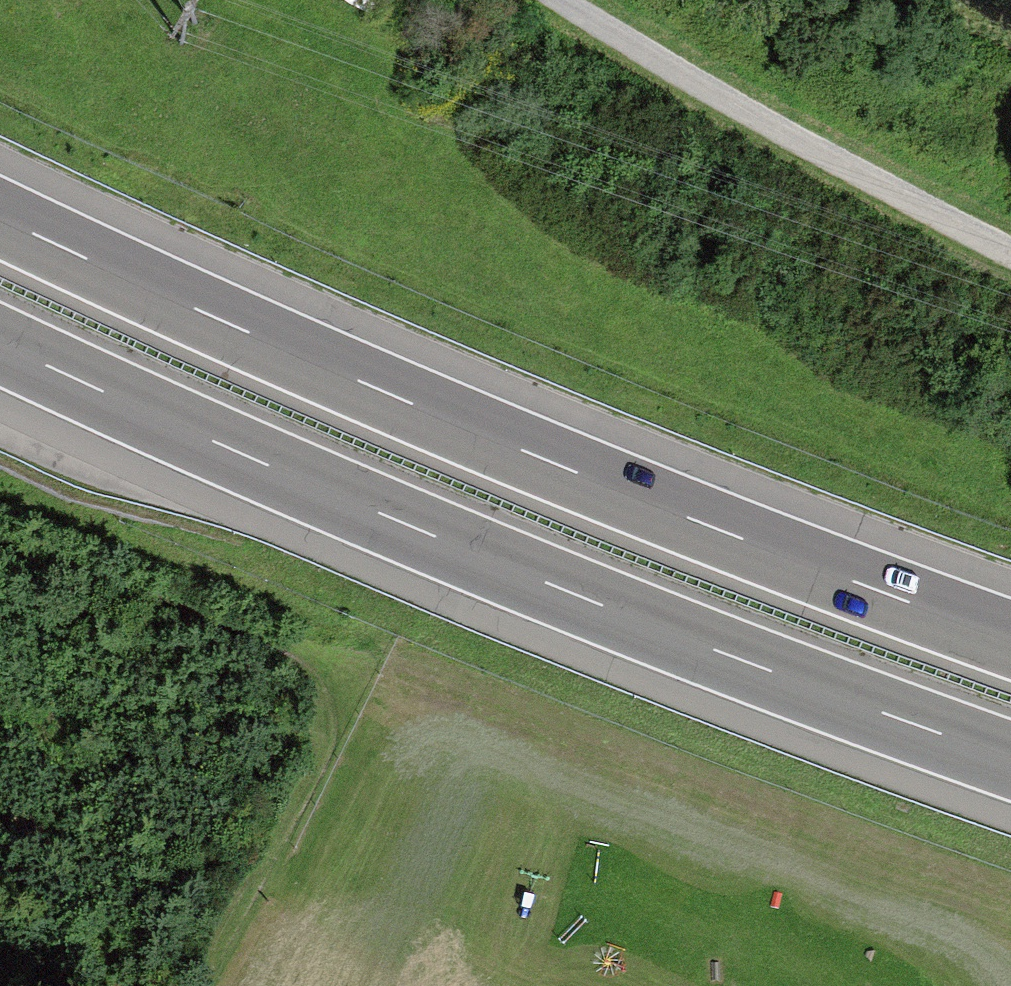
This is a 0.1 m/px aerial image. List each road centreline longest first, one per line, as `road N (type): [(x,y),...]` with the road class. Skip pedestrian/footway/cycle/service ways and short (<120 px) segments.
road 1 (motorway): [(1010,637),(385,391),(0,216)]
road 2 (motorway): [(0,346),(578,597),(1010,760)]
road 3 (track): [(0,484),(369,647),(384,677),(250,948),(223,985)]
road 4 (track): [(1010,250),(917,206),(560,0)]

